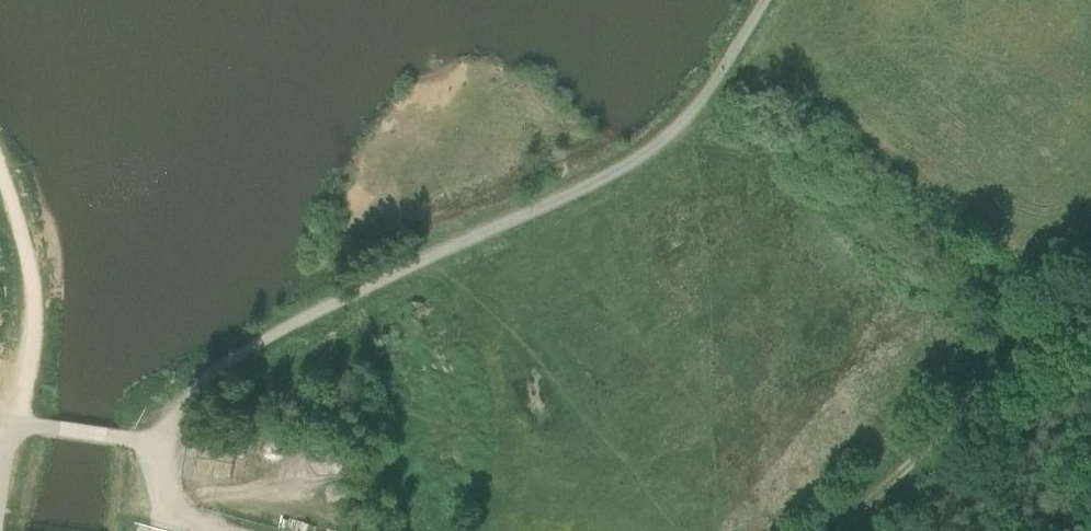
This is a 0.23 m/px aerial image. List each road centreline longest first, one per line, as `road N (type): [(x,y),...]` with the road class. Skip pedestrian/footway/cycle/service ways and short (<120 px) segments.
road 1 (track): [(142,444),(245,349),(642,157),(683,118),(763,0)]
road 2 (unclassified): [(224,530),(175,513),(142,444),(34,426)]
road 3 (track): [(34,300),(12,424)]
road 4 (track): [(0,180),(23,241),(34,300)]

